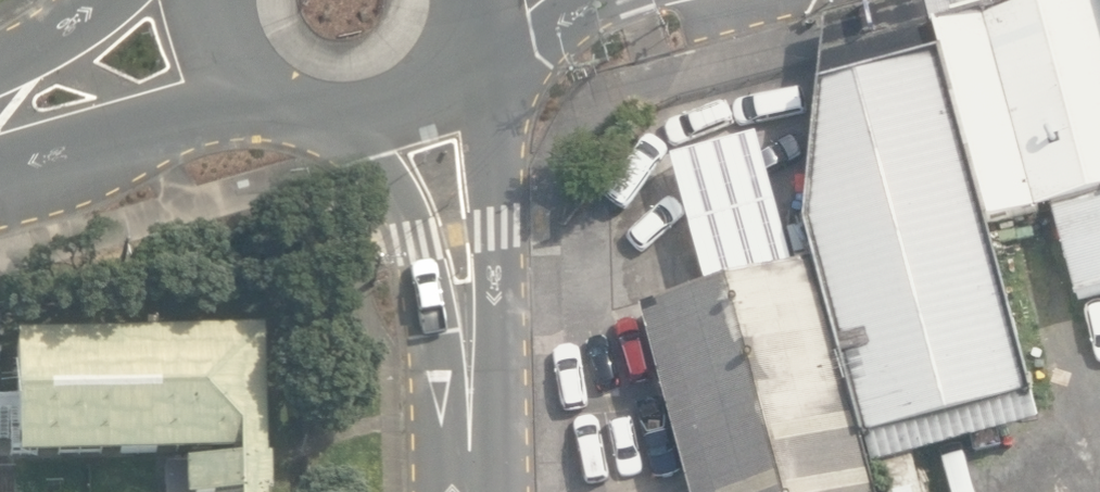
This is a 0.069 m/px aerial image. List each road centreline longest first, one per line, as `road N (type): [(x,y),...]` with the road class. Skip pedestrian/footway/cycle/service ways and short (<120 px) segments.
road 1 (tertiary): [(401,104),(444,186),(463,284),(472,491)]
road 2 (secondary): [(0,114),(216,36)]
road 3 (secondary): [(401,104),(366,117),(293,113),(260,95),(216,36)]
road 4 (secondary): [(464,0),(453,48),(401,104)]

